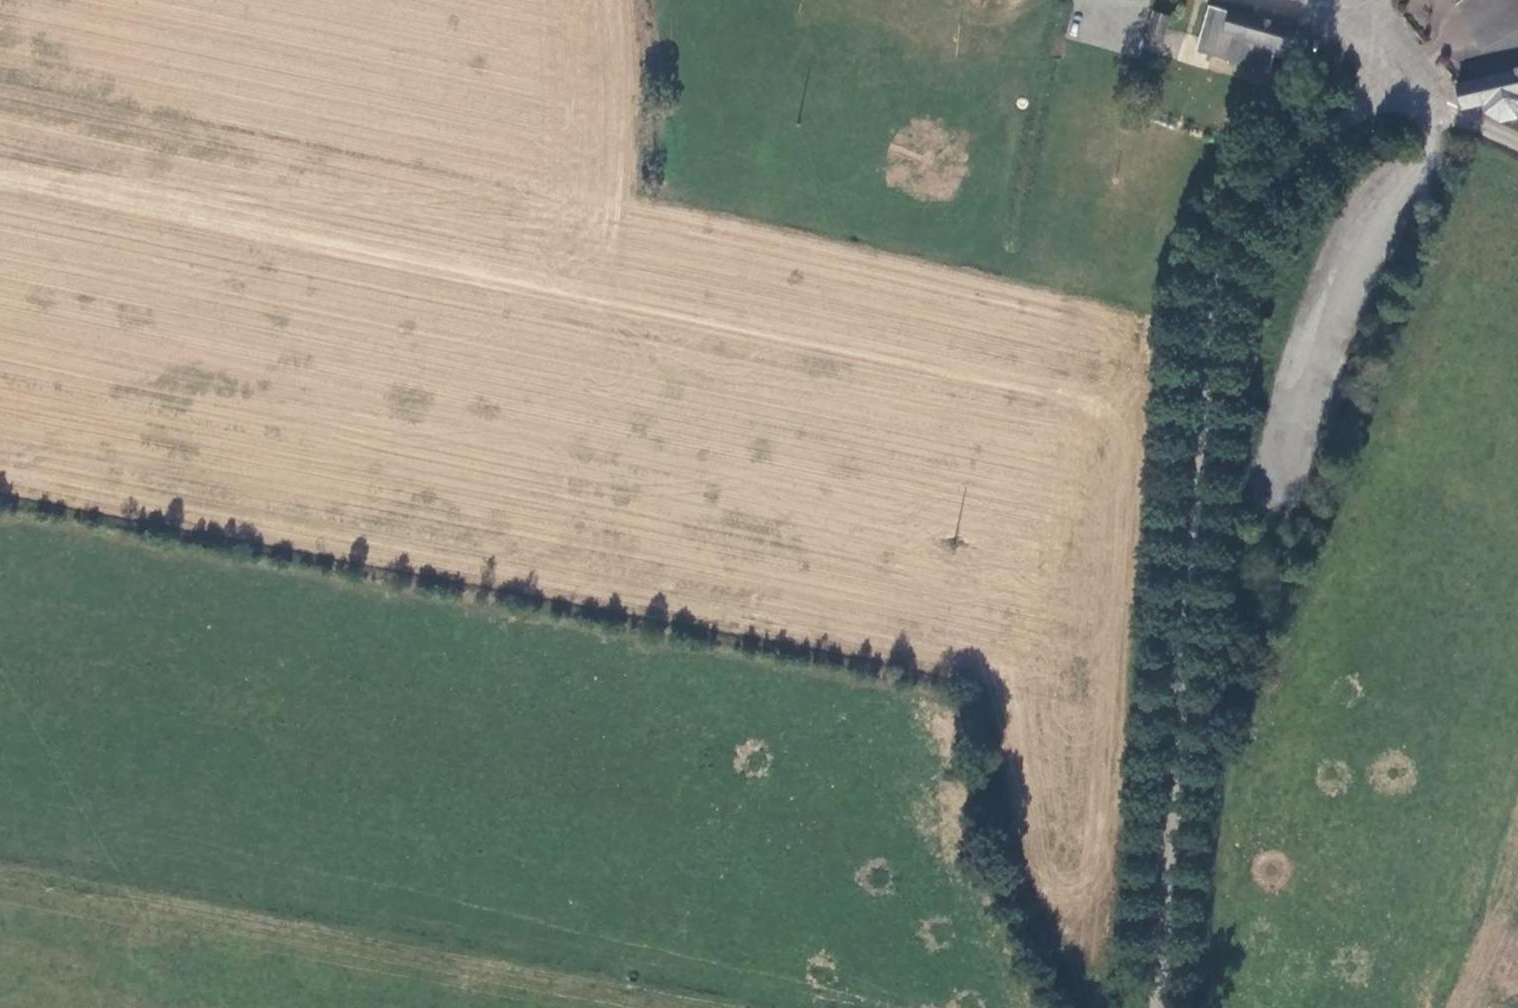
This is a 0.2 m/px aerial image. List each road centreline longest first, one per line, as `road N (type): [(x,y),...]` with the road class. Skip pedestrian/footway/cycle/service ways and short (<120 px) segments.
road 1 (unclassified): [(1158,1007),(1214,277),(1253,207),(1341,120),(1380,95)]
road 2 (unclassified): [(1380,95),(1427,104),(1517,143)]

